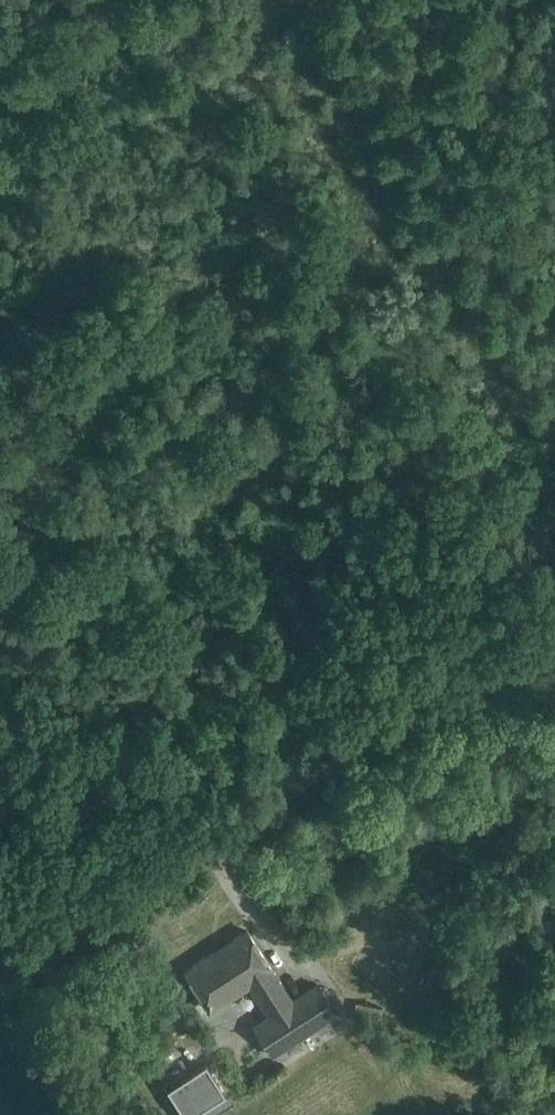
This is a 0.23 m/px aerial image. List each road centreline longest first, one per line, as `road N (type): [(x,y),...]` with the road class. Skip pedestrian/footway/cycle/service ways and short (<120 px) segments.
road 1 (unclassified): [(0,978),(554,624)]

